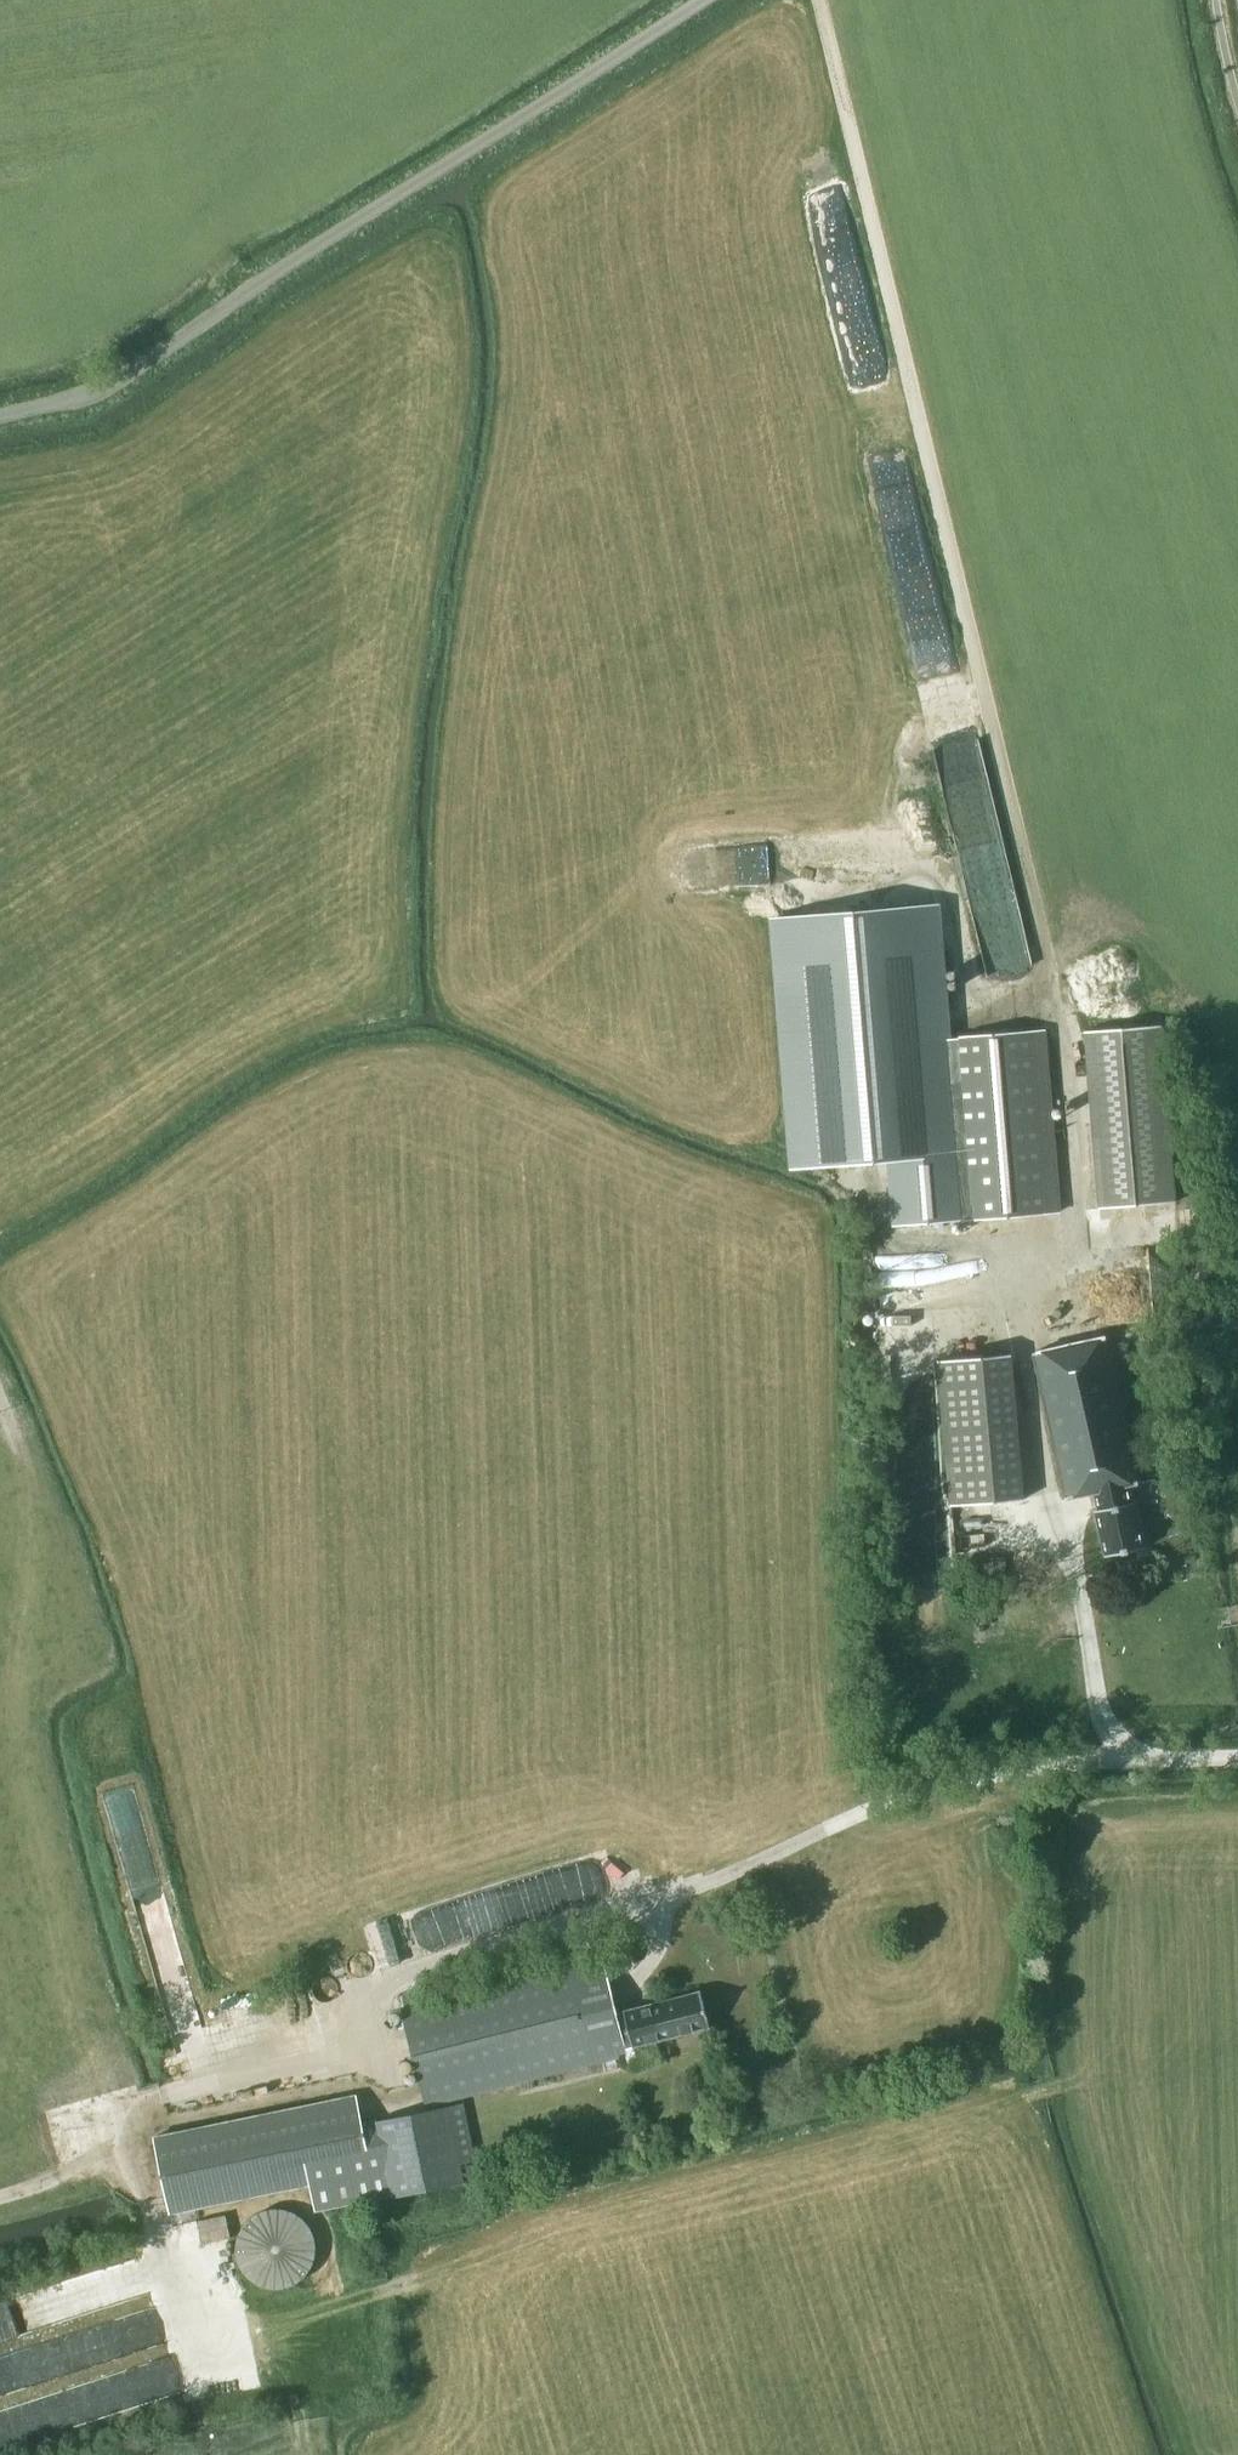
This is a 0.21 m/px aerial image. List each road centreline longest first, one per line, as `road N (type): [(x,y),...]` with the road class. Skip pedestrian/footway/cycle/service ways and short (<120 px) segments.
road 1 (unclassified): [(0,417),(52,407),(138,372),(698,0)]
road 2 (track): [(386,2047),(131,2104),(87,2166),(0,2197)]

